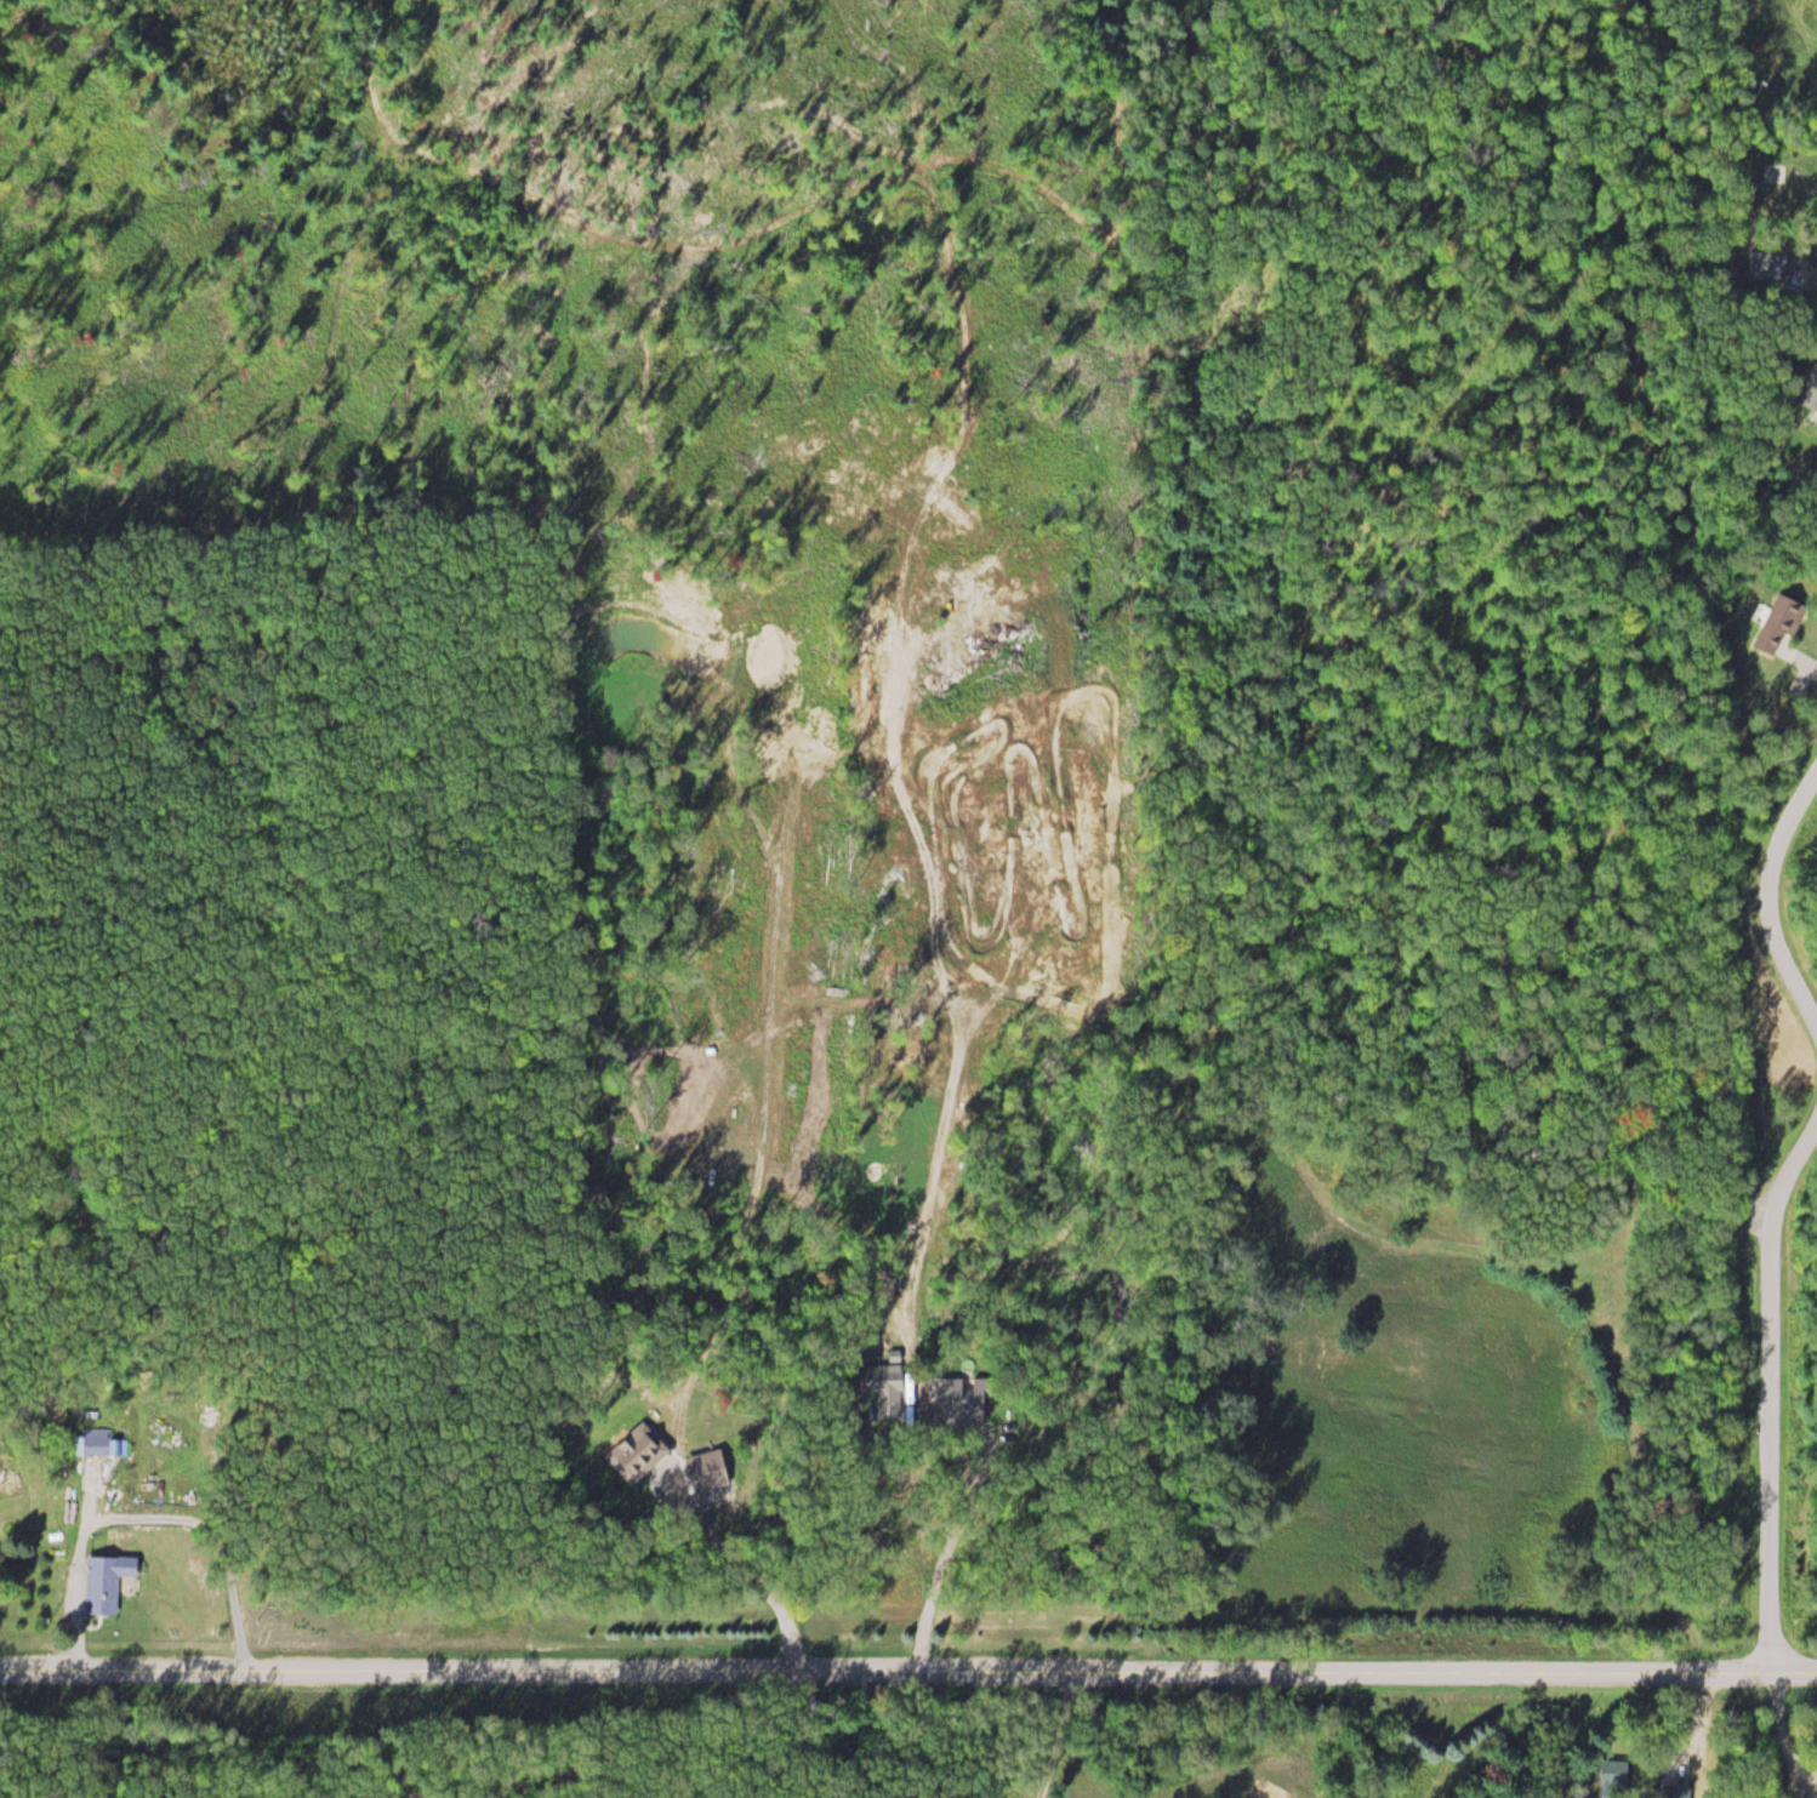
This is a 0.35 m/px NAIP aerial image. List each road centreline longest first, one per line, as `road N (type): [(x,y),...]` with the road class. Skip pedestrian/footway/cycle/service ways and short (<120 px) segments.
road 1 (residential): [(0,1662),(1816,1670)]
road 2 (residential): [(1771,1669),(1768,1226),(1787,1176),(1816,1135)]
road 3 (residential): [(1816,1022),(1762,907),(1773,854),(1816,780)]

